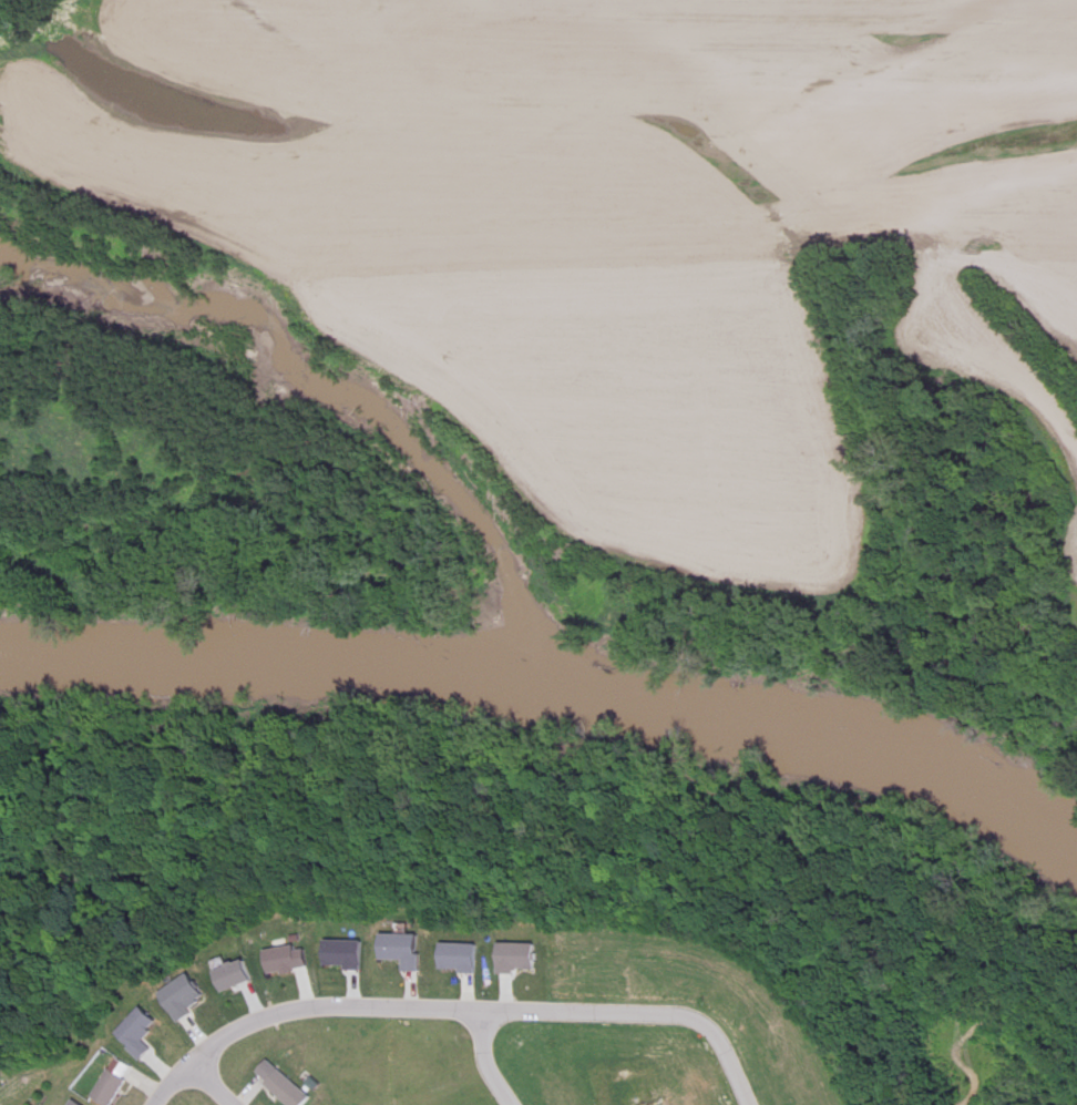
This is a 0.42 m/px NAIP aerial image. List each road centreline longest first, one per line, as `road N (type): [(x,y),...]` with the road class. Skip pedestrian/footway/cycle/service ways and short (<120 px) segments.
road 1 (residential): [(147,1104),(222,1031),(261,1013),(317,1004),(476,1009)]
road 2 (residential): [(476,1009),(685,1015),(711,1035),(743,1104)]

